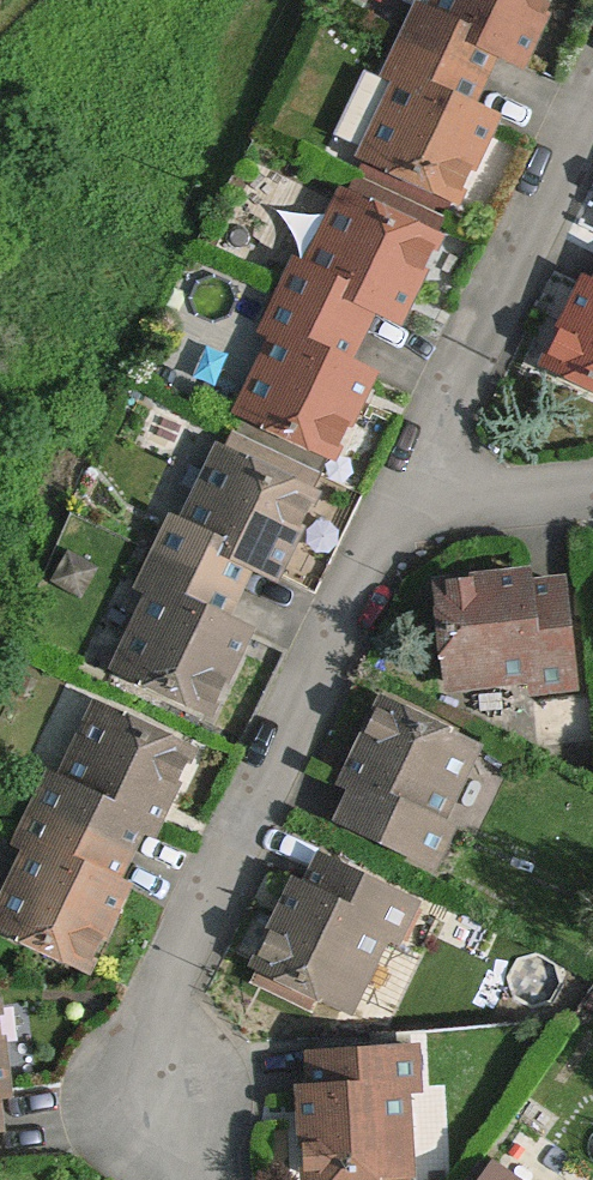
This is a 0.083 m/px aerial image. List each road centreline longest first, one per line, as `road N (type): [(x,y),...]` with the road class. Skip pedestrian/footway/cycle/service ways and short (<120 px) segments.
road 1 (residential): [(392,505),(167,982),(145,1092),(197,1179)]
road 2 (residential): [(392,505),(592,91)]
road 3 (residential): [(592,486),(392,505)]

